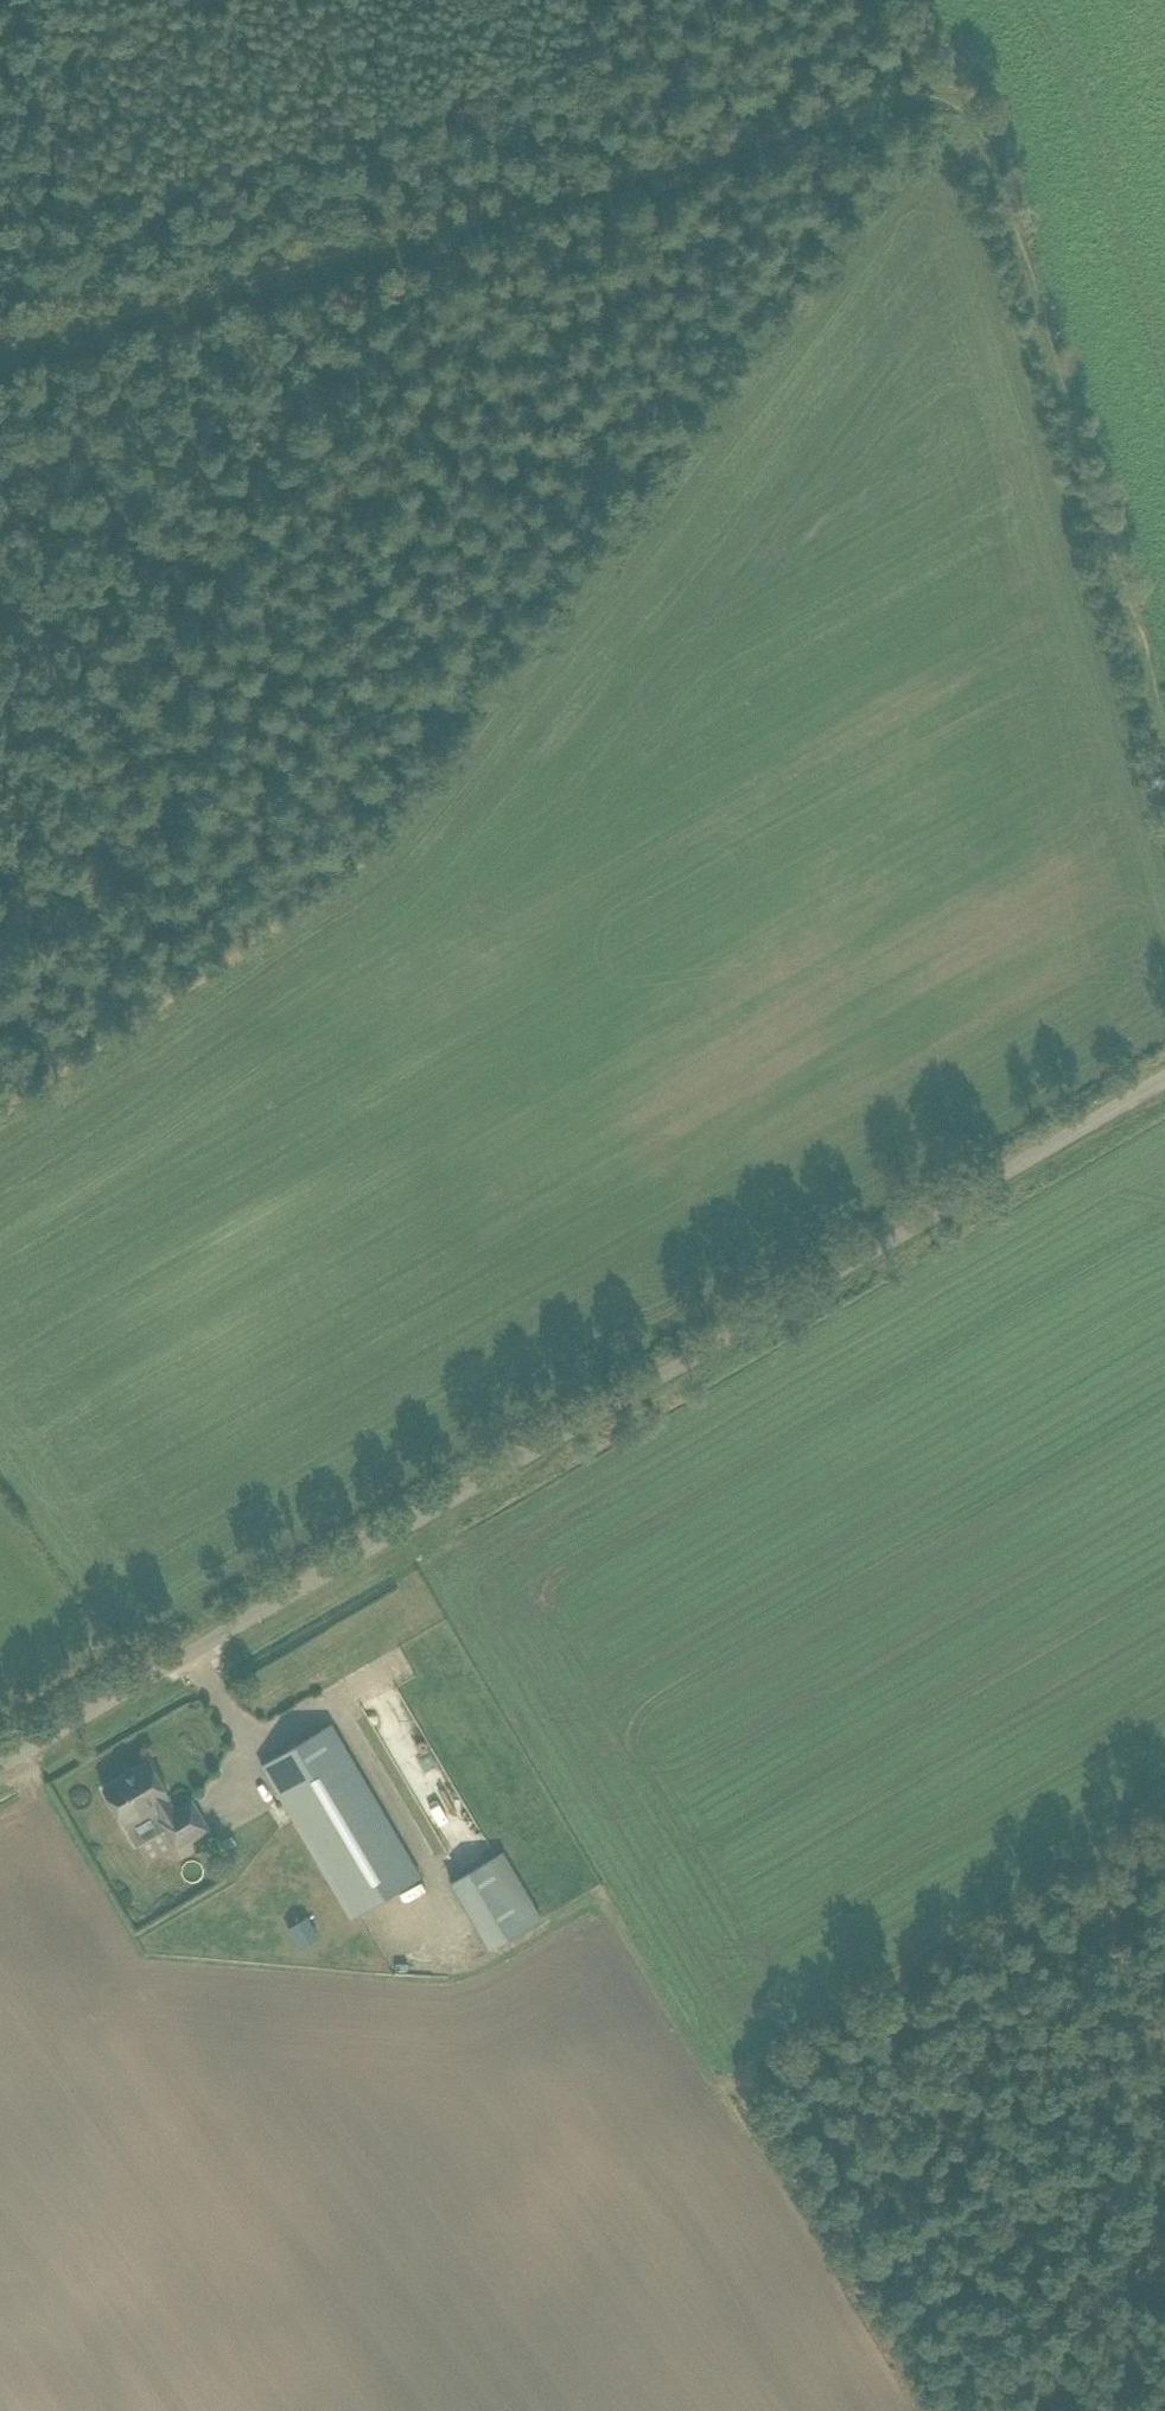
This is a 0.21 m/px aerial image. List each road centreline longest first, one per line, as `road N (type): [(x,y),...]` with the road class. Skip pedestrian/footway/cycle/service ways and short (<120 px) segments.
road 1 (track): [(0,353),(905,94),(943,98),(967,110),(991,145),(1164,707)]
road 2 (unclassified): [(0,1764),(1164,1078)]

